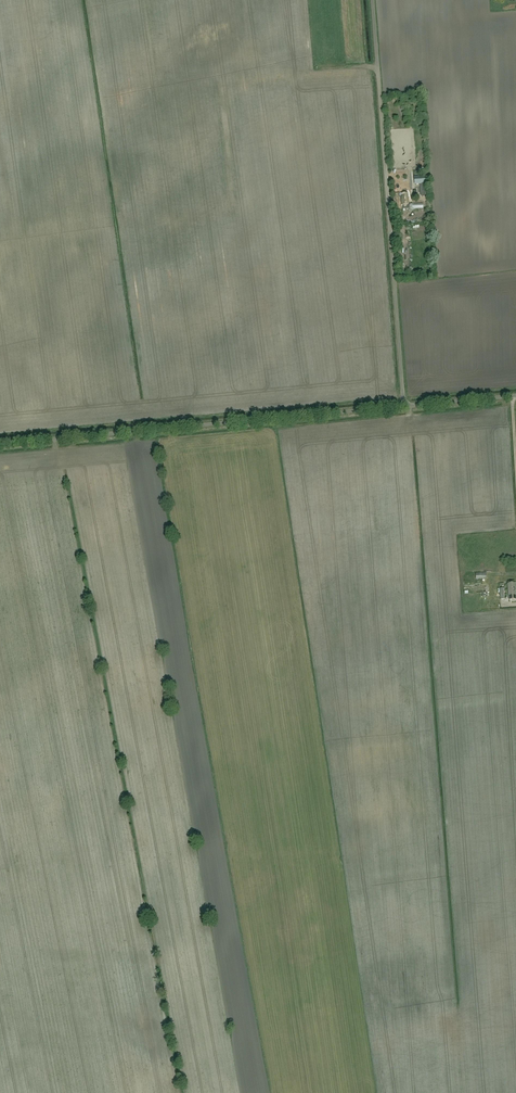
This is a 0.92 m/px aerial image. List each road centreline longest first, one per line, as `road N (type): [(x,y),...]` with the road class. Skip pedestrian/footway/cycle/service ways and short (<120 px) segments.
road 1 (unclassified): [(404,406),(372,0)]
road 2 (unclassified): [(0,443),(404,406)]

